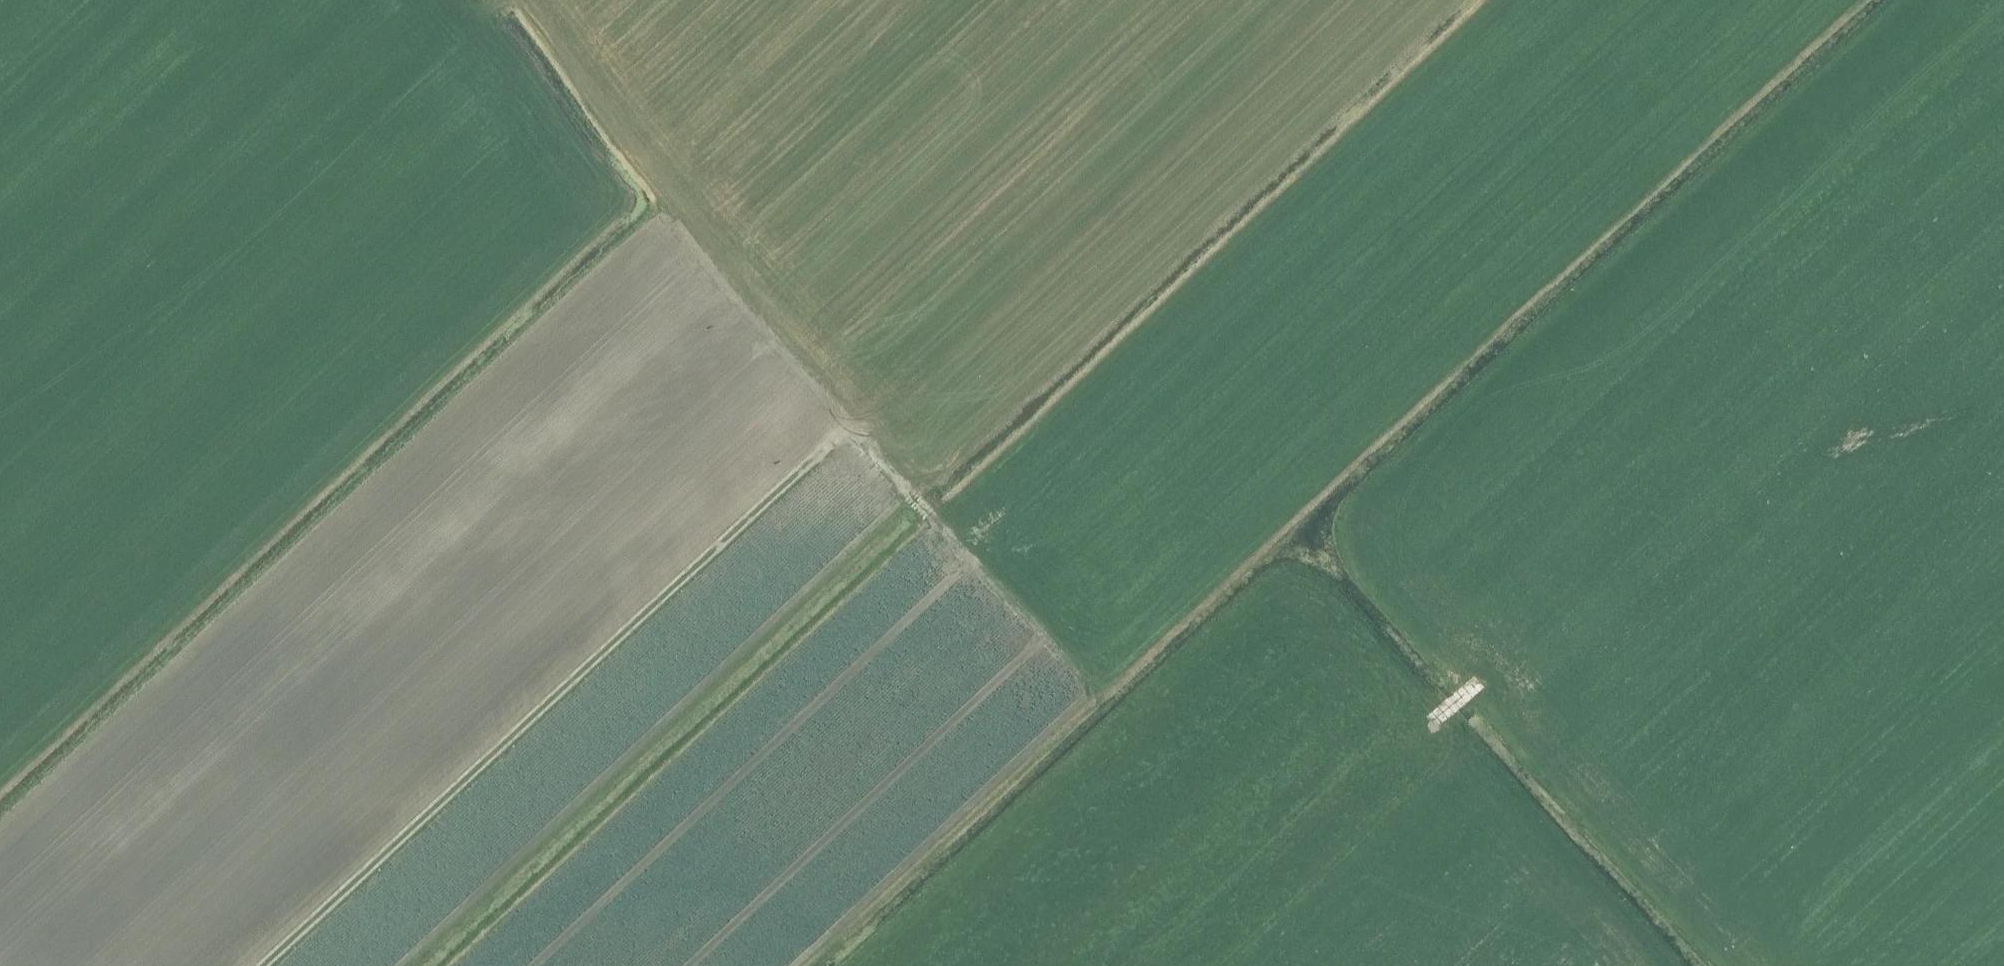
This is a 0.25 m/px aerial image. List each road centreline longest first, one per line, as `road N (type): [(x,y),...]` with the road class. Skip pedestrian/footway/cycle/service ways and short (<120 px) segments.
road 1 (track): [(799,471),(261,965)]

